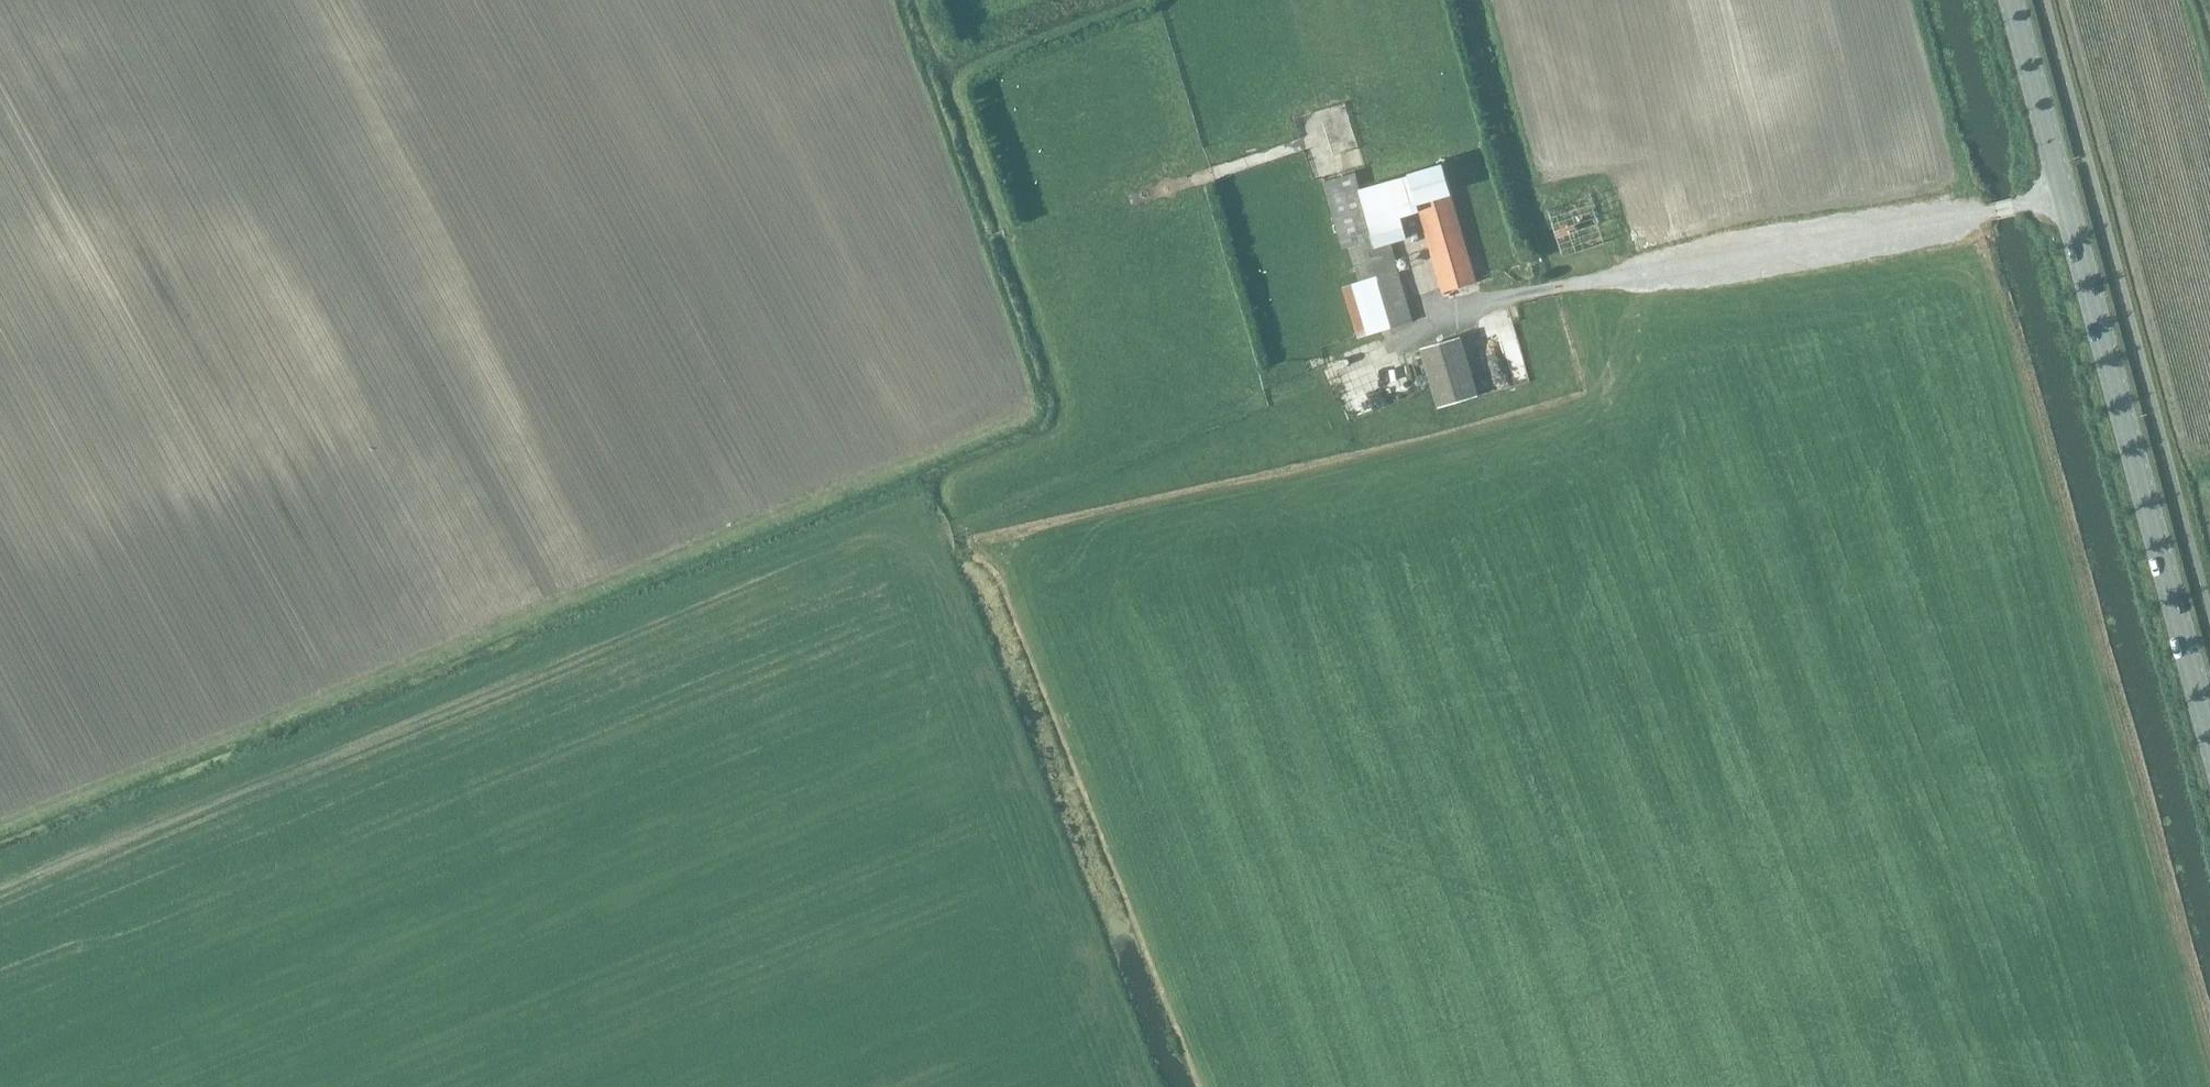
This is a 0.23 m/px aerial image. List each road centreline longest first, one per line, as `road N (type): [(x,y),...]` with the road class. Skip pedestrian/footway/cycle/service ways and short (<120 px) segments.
road 1 (tertiary): [(2209,736),(2016,0)]

